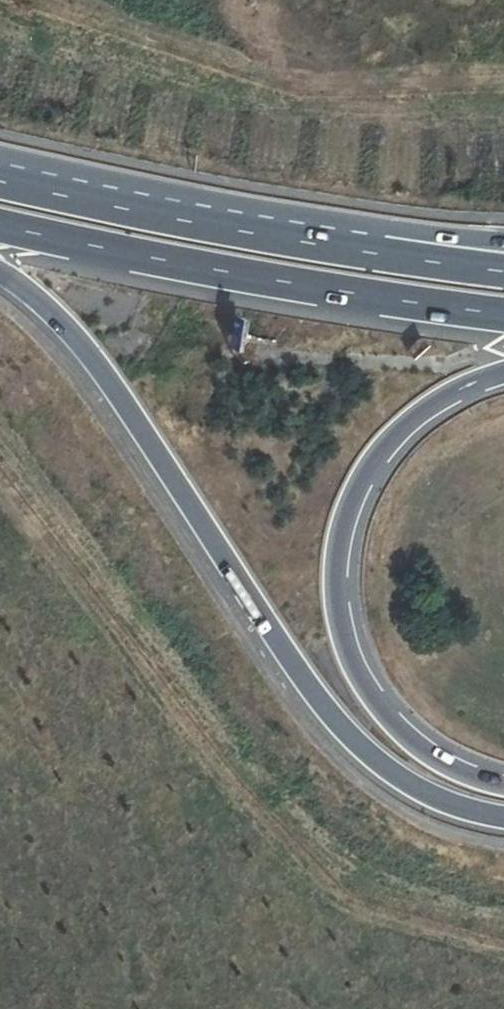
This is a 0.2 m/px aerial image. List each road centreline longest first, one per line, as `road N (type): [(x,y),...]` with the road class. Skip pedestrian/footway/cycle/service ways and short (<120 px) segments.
road 1 (trunk): [(0,273),(59,320),(112,385),(345,731),(420,789),(503,819)]
road 2 (motorway): [(503,785),(442,761),(385,713),(352,658),(336,579),(348,516),(381,453),(441,400),(503,374)]
road 3 (motorway): [(0,227),(234,275),(503,317)]
road 4 (trunk): [(379,254),(0,183)]
road 5 (trunk): [(503,242),(436,242),(379,254)]
road 6 (motorway): [(503,270),(379,254)]

